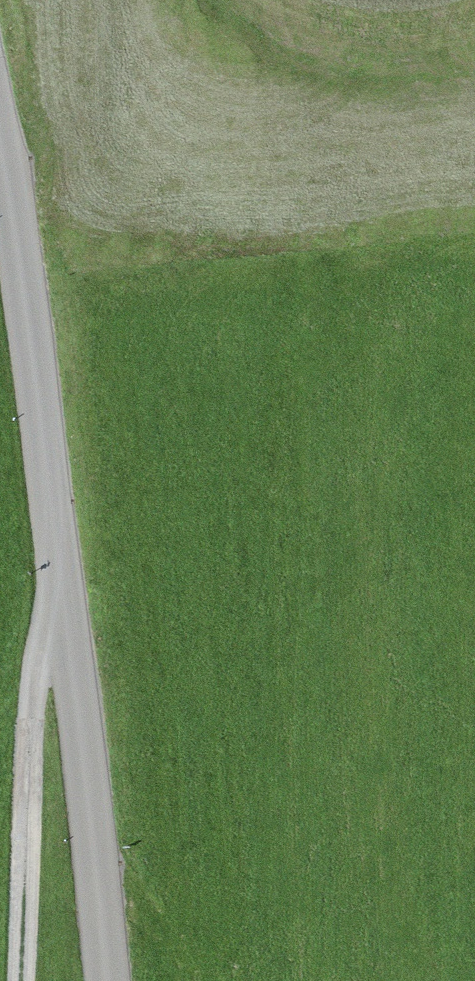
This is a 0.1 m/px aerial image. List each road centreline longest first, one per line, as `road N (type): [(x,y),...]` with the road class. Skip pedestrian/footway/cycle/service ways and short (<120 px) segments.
road 1 (tertiary): [(63,592),(0,159)]
road 2 (unclassified): [(63,592),(31,673),(24,980)]
road 3 (tertiary): [(104,980),(63,592)]
road 4 (track): [(216,0),(344,73),(451,68),(474,59)]

